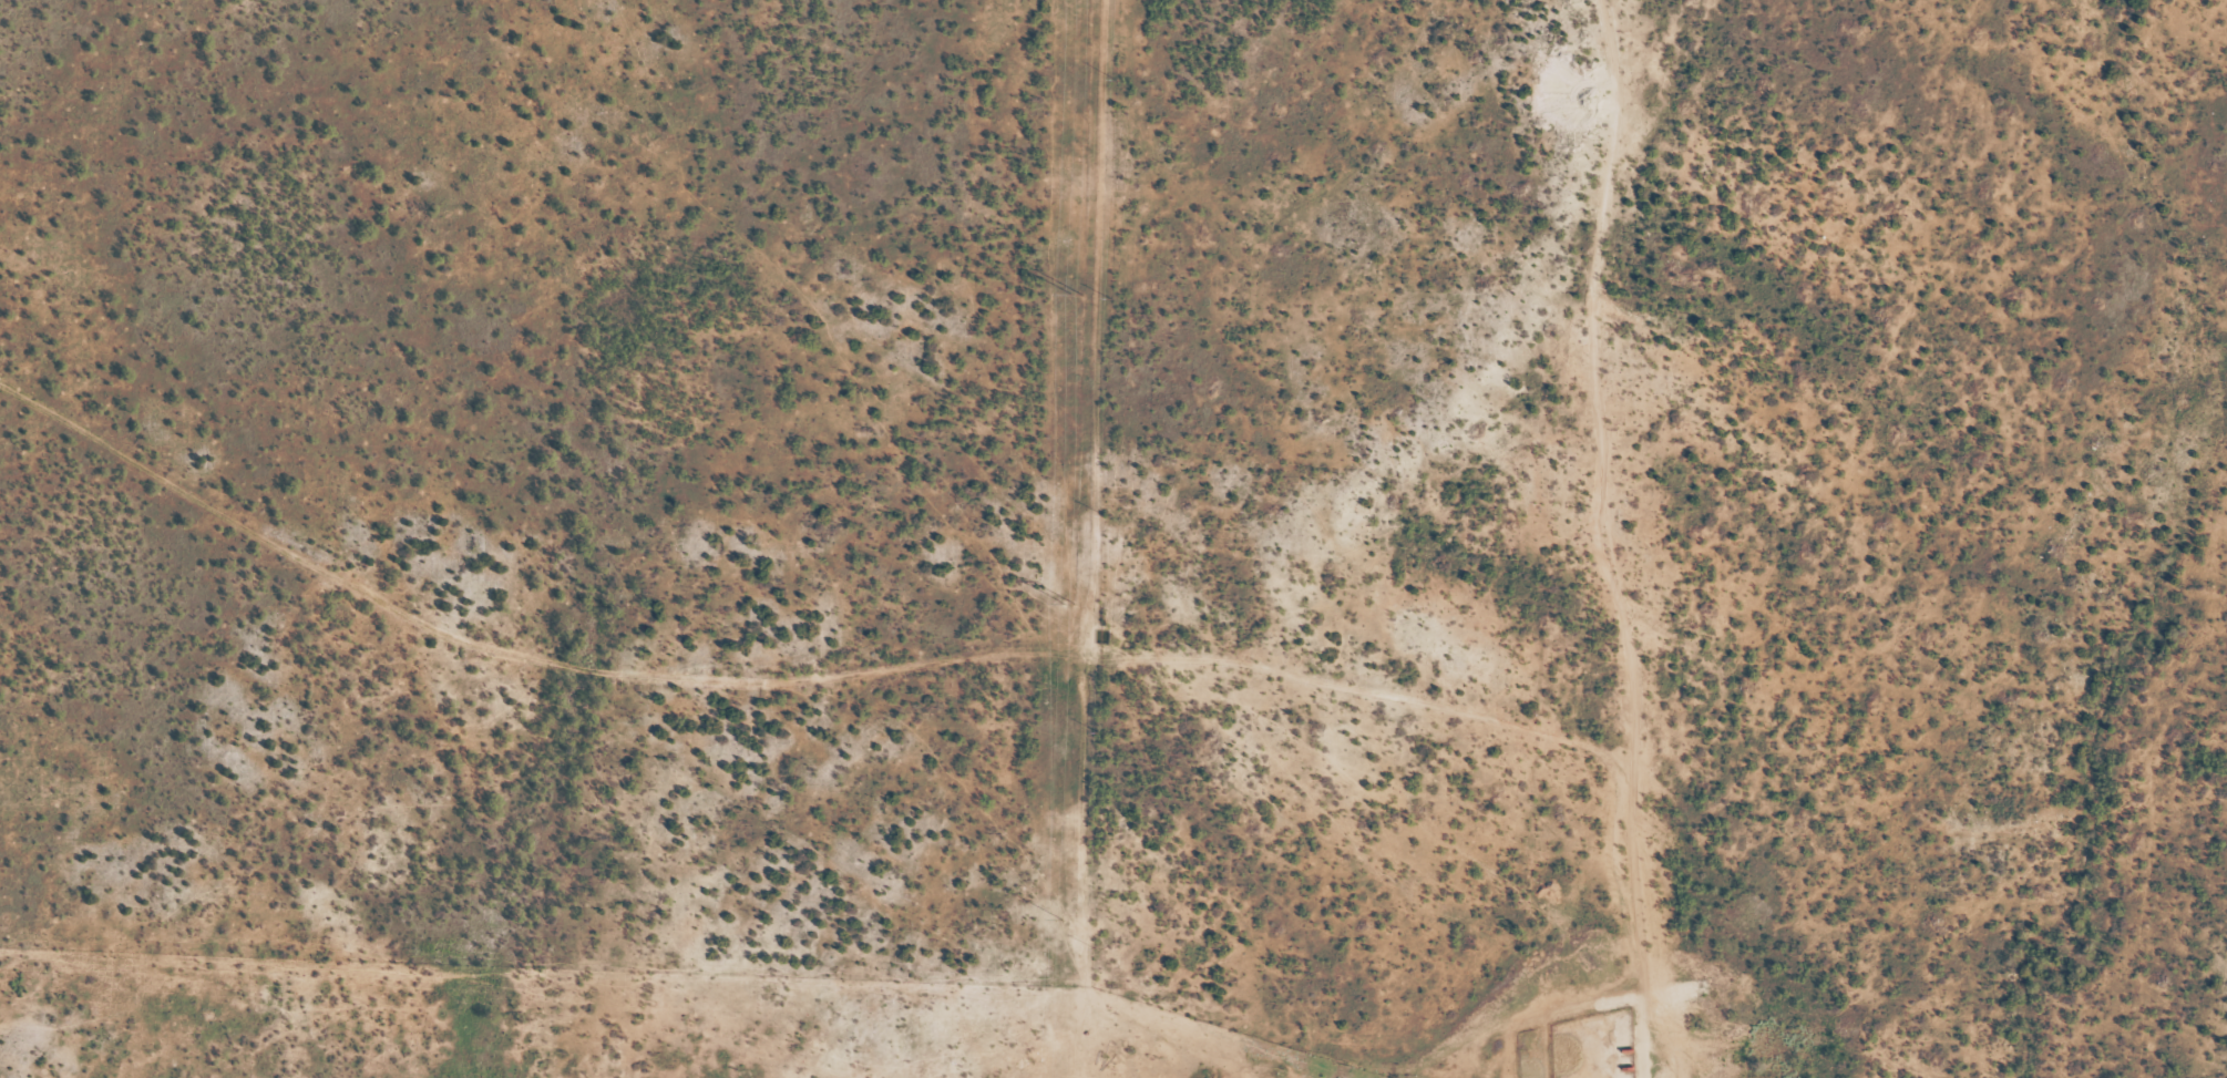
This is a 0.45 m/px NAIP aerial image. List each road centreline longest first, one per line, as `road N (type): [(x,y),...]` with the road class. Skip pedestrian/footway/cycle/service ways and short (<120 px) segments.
road 1 (residential): [(1556,0),(1583,145),(1601,915),(1634,1028),(1637,1077)]

